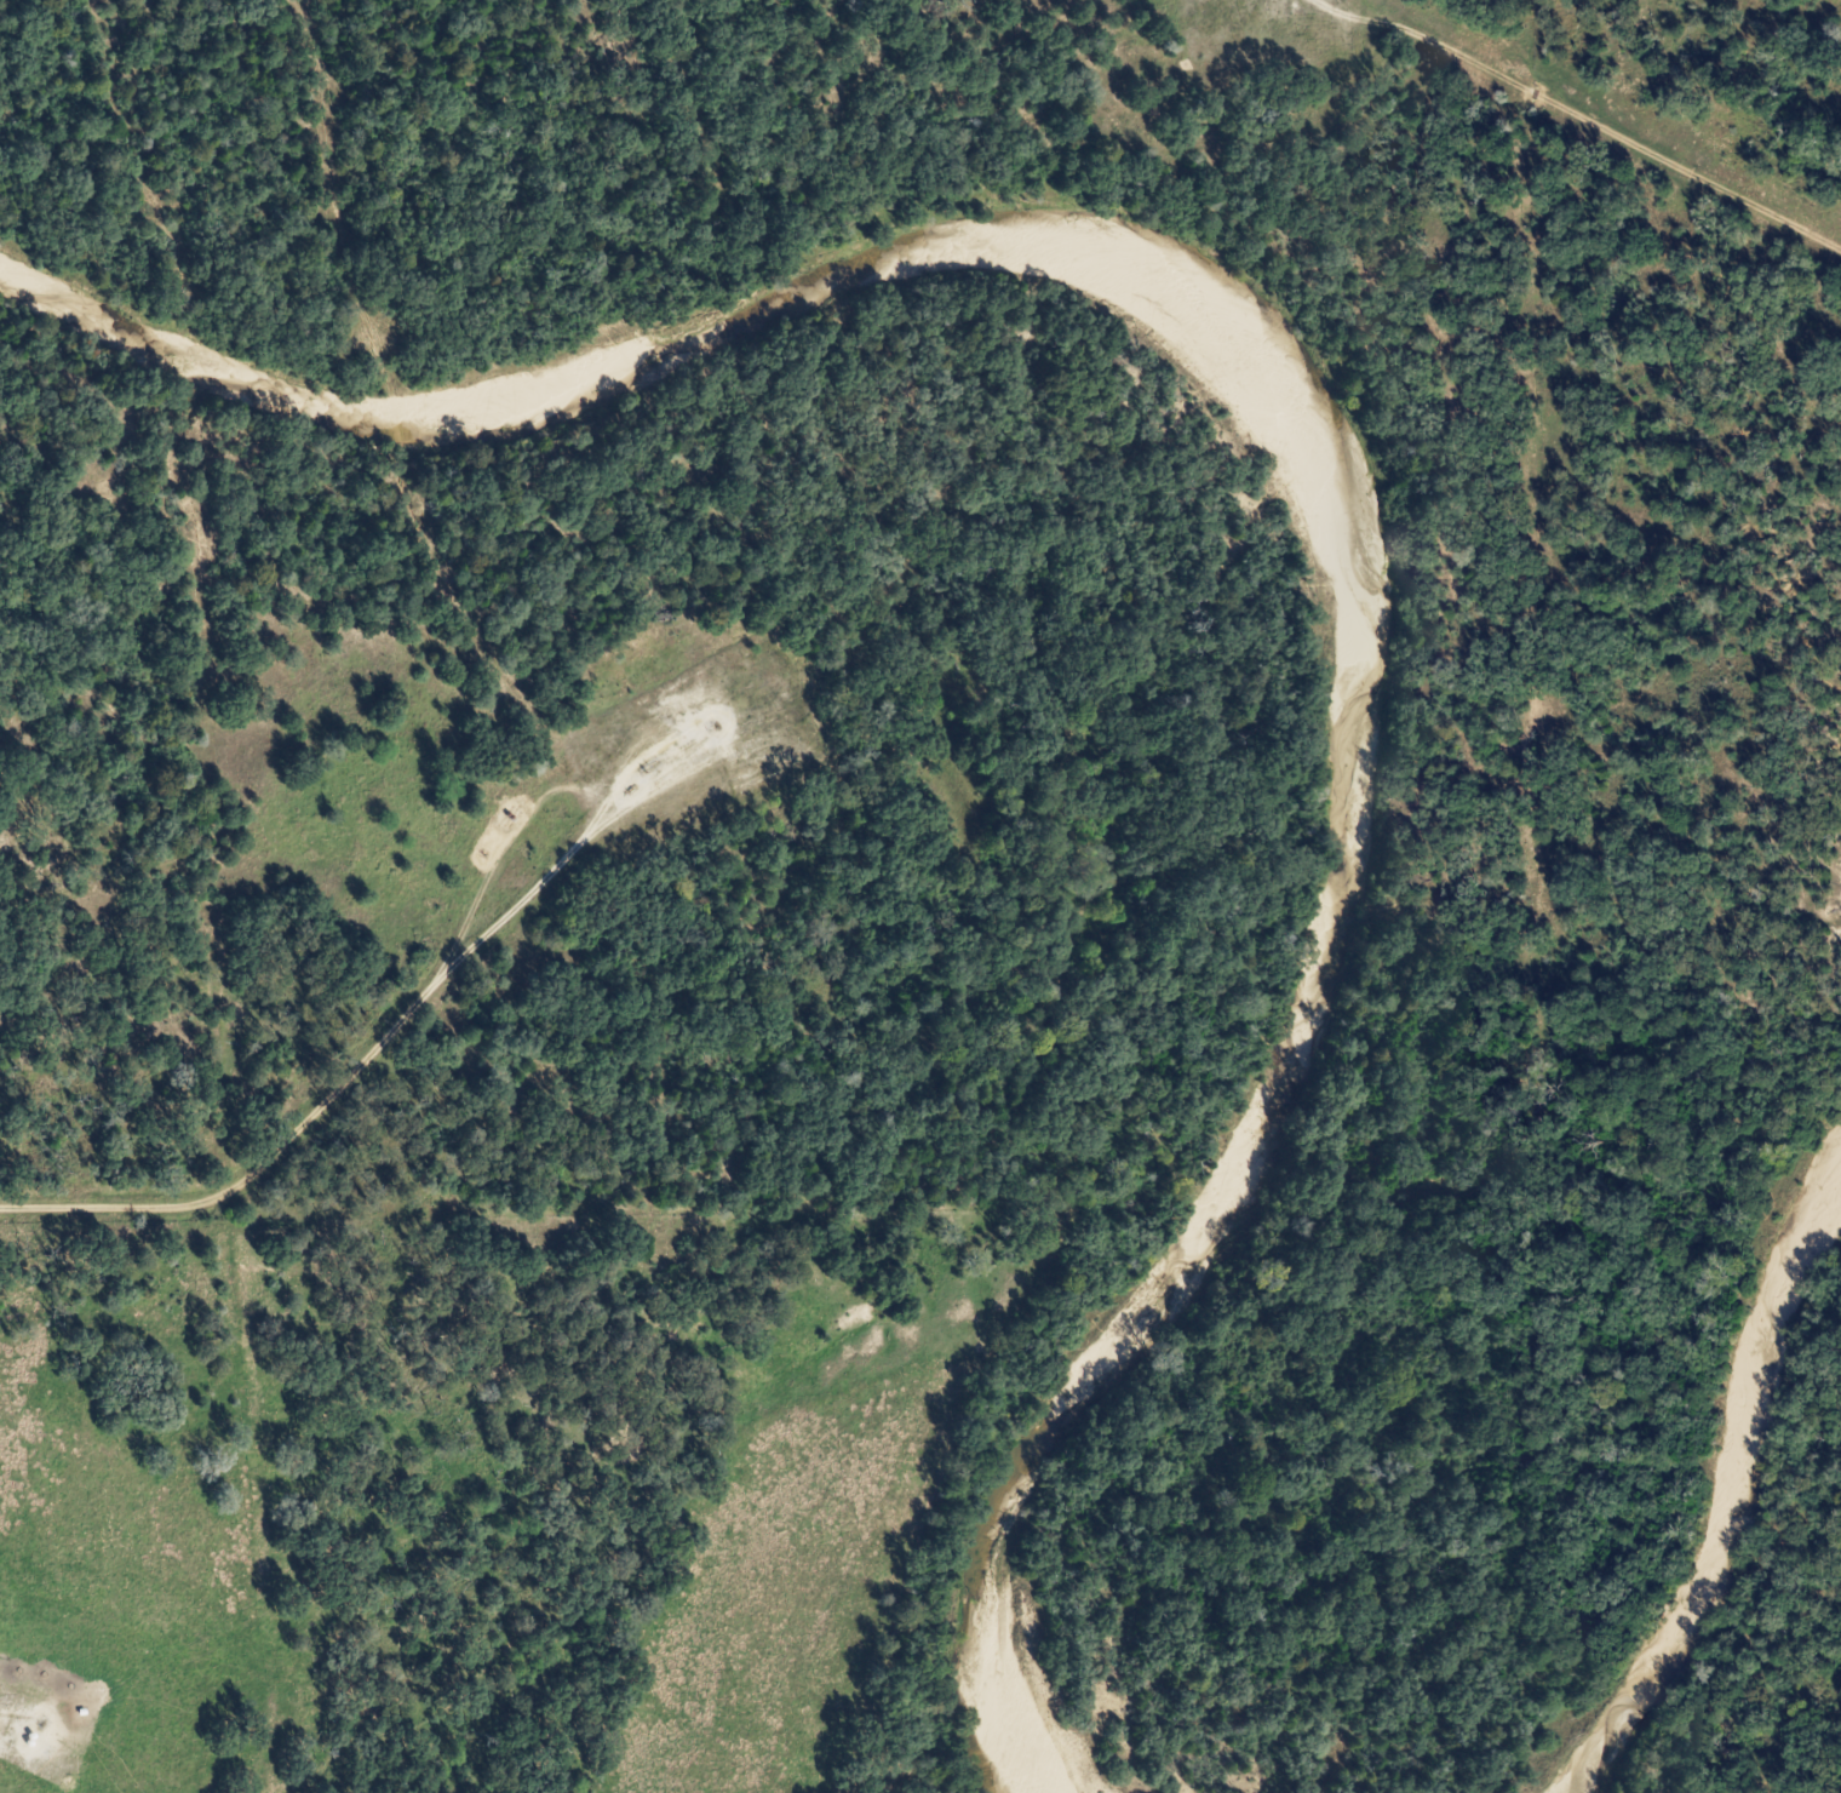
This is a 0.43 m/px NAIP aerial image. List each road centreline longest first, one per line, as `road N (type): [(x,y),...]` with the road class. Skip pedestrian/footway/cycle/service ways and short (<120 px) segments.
road 1 (track): [(0,1207),(196,1209),(260,1172),(406,1029),(448,964)]
road 2 (track): [(484,940),(448,964),(547,797),(577,795),(586,825),(573,854),(552,884),(484,940)]

